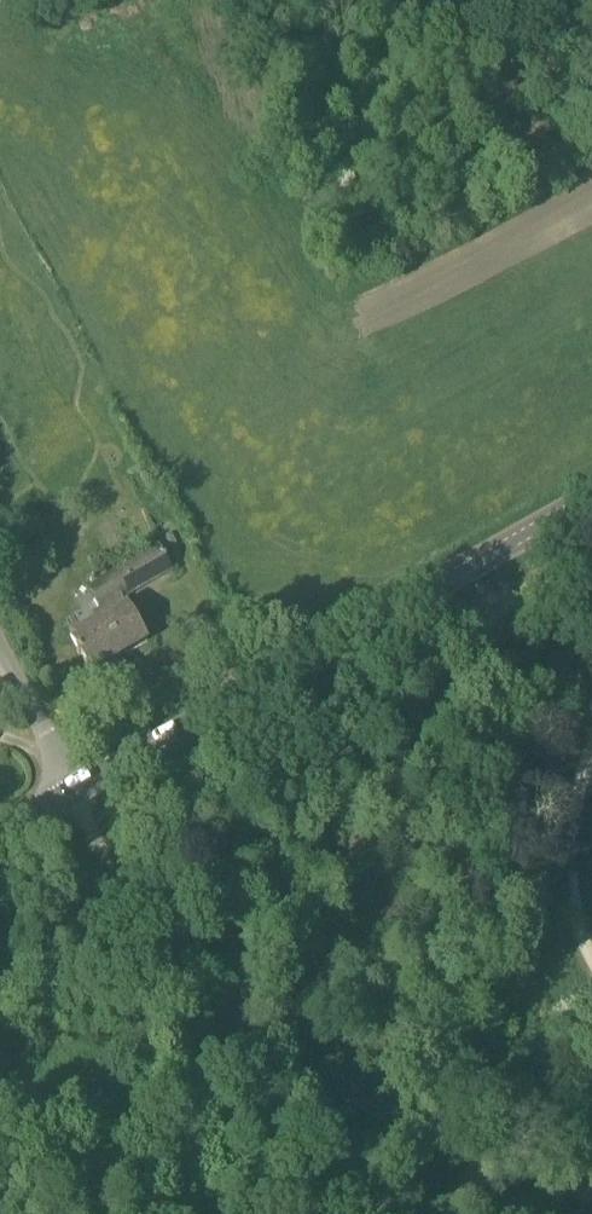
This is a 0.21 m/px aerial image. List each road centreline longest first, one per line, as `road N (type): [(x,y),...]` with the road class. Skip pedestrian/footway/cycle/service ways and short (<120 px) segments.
road 1 (tertiary): [(77,792),(591,496)]
road 2 (track): [(77,792),(256,1127),(270,1177),(259,1201)]
road 3 (unclassified): [(77,792),(0,649)]

